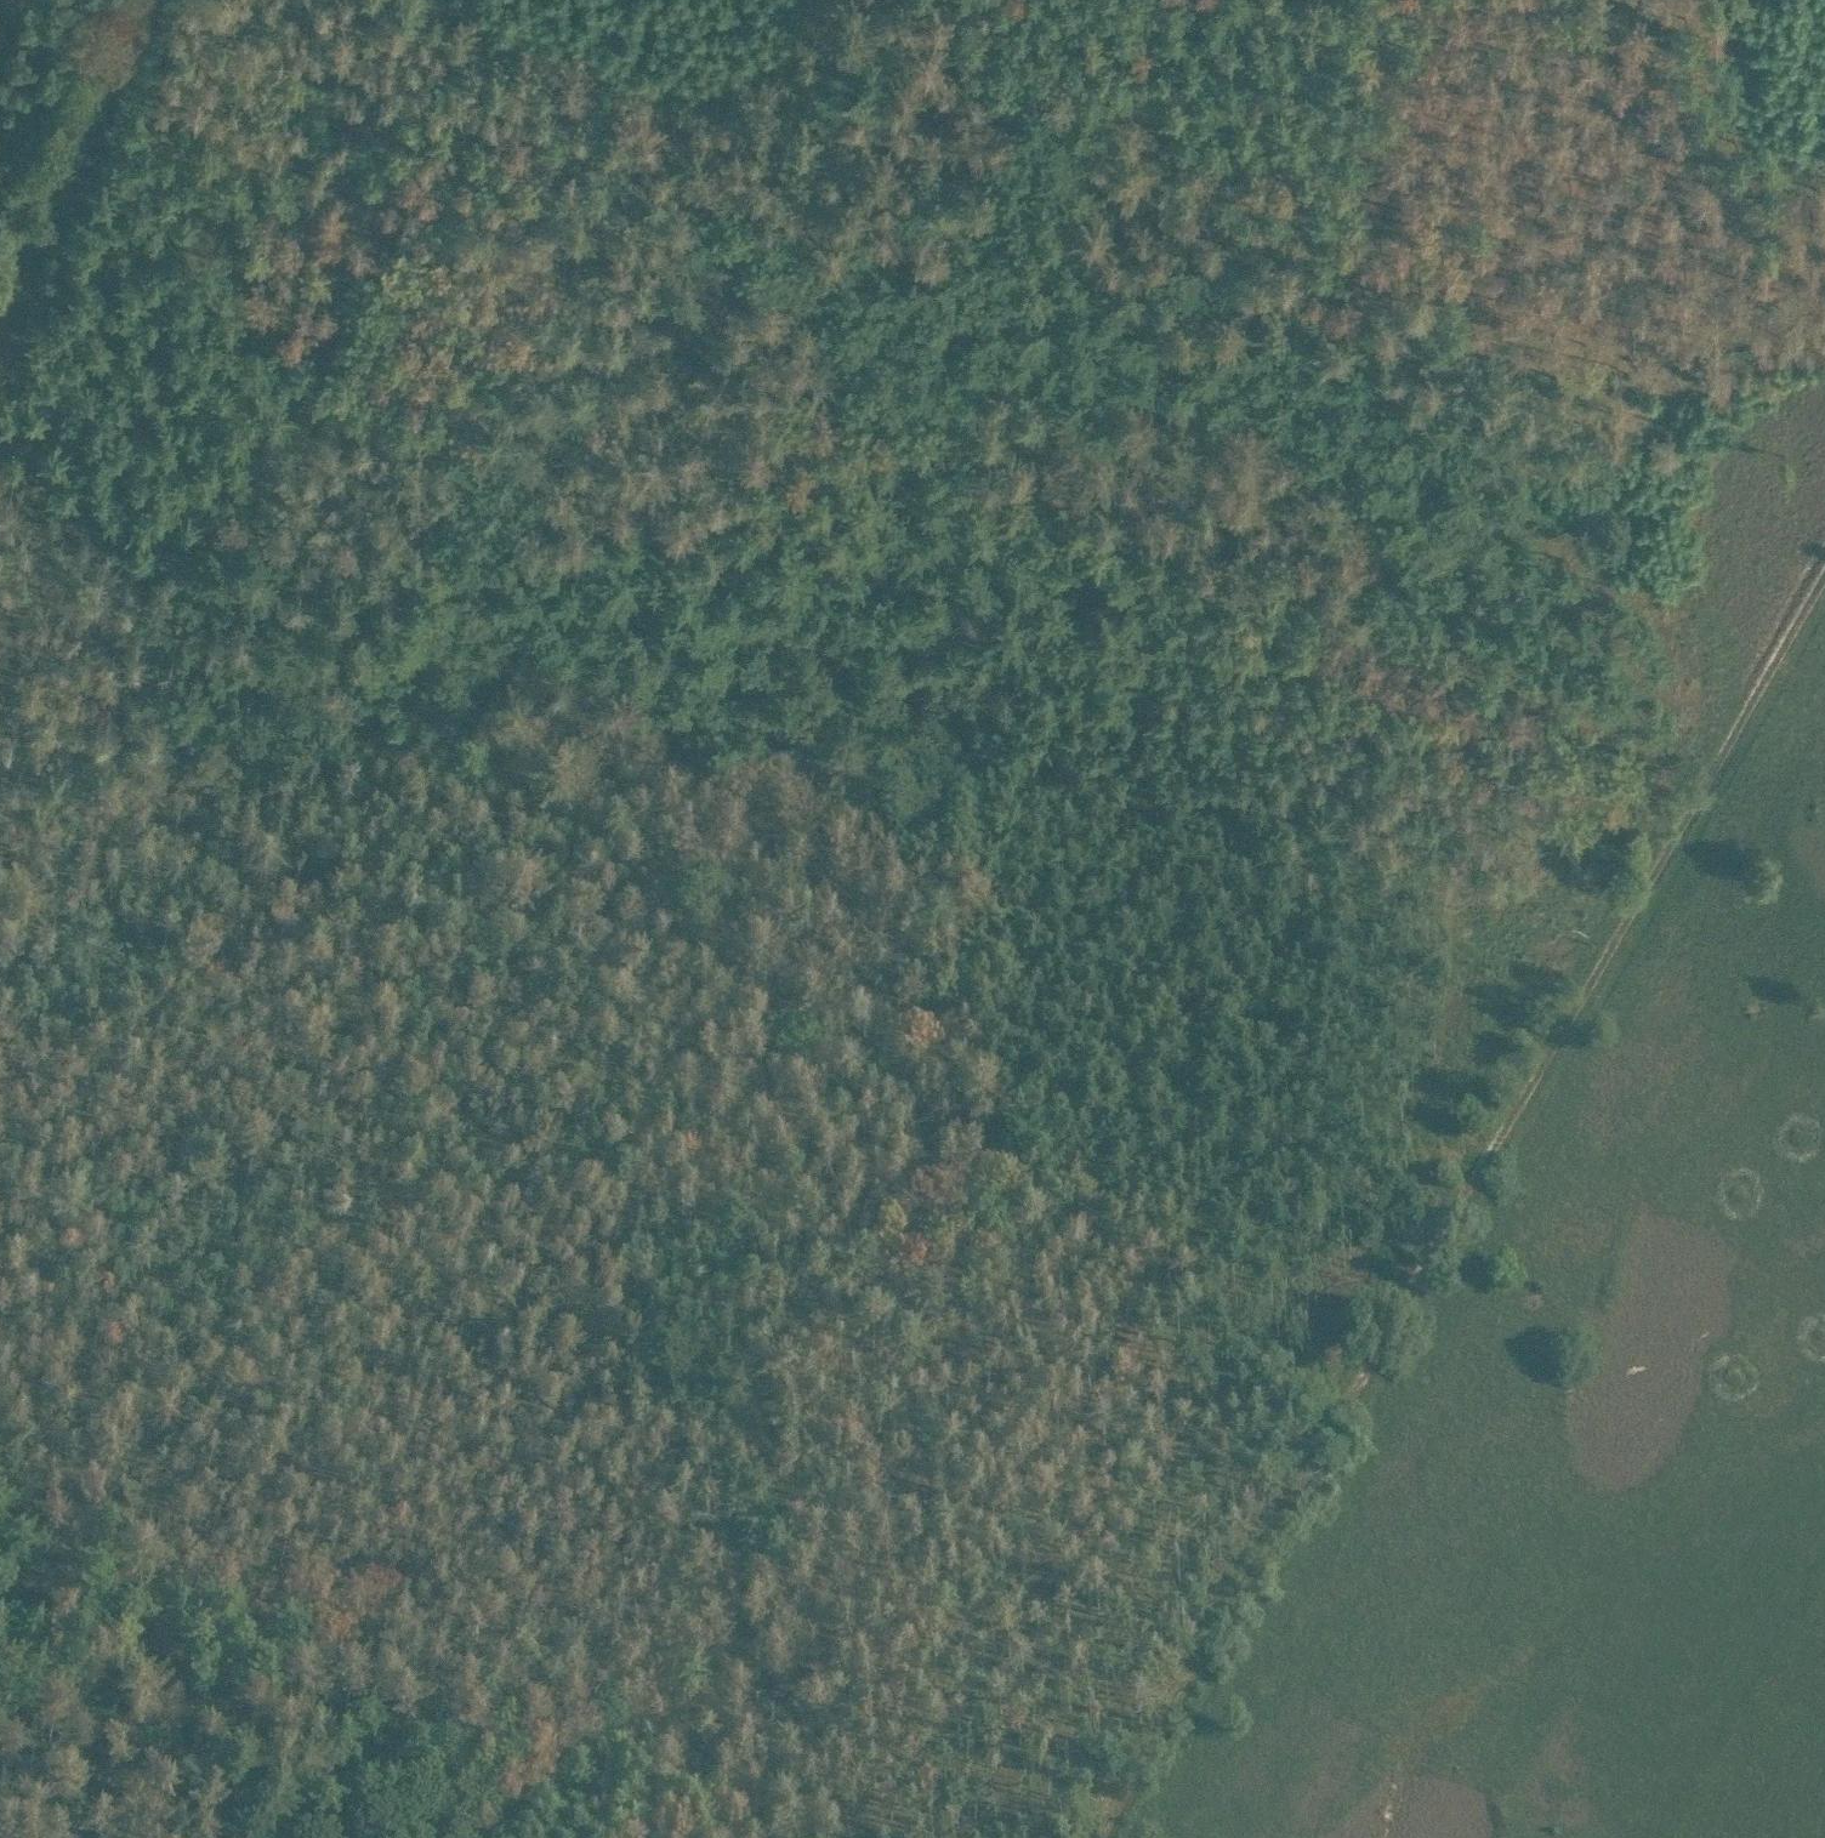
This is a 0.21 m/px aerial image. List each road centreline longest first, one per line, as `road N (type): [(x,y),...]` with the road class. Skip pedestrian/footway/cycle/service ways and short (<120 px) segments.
road 1 (track): [(1824,579),(1104,1837)]
road 2 (track): [(150,0),(0,305)]

